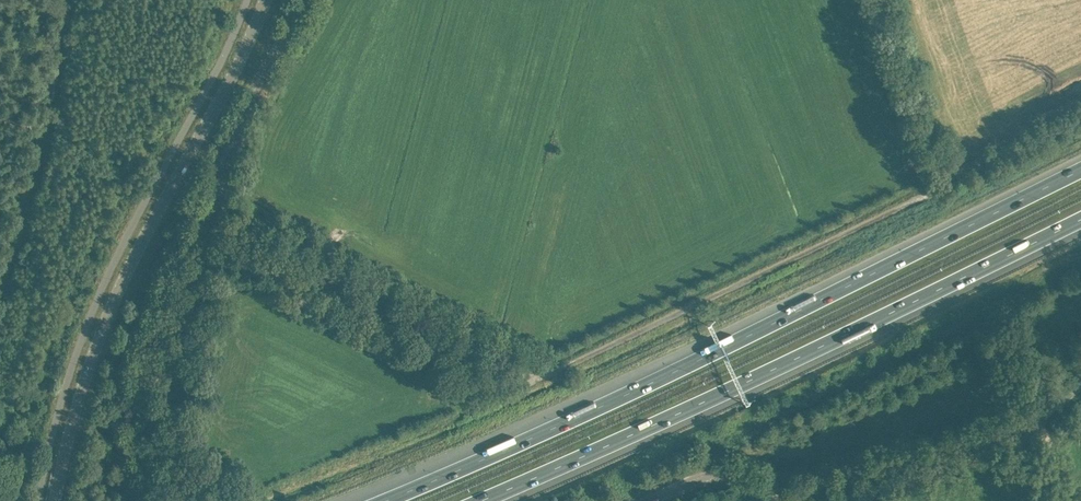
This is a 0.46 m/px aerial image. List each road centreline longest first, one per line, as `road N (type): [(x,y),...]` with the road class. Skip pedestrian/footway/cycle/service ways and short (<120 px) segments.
road 1 (motorway): [(1080,170),(577,417),(383,500)]
road 2 (motorway): [(482,500),(1080,219)]
road 3 (unclassified): [(537,378),(1080,115)]
road 4 (tertiary): [(55,500),(108,318),(265,0)]
road 5 (tertiary): [(651,500),(726,472),(782,492),(818,489),(1017,426),(1080,383)]
road 6 (unclassified): [(537,378),(516,351),(215,202)]
road 7 (unclassified): [(141,500),(215,202)]
road 8 (unclassified): [(215,202),(245,110),(305,0)]
road 9 (unknown): [(885,0),(949,179)]

